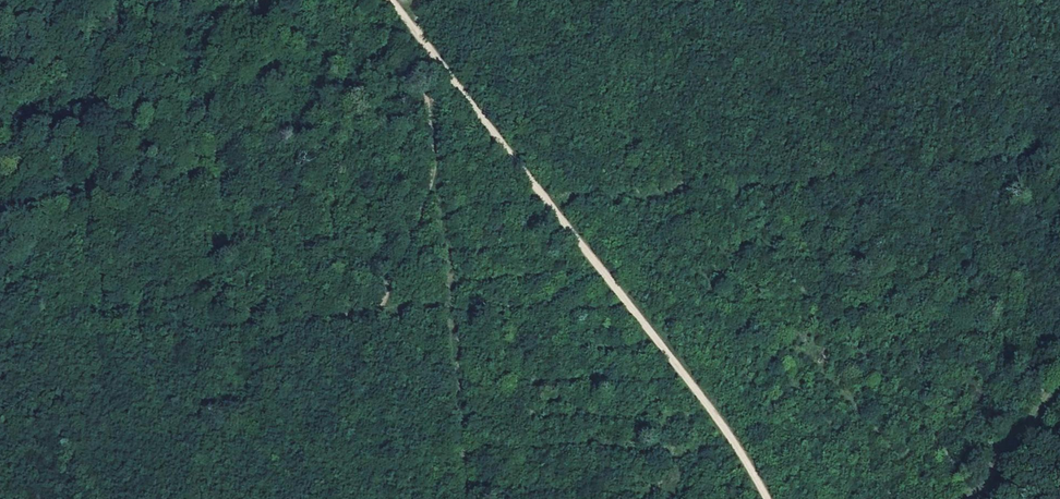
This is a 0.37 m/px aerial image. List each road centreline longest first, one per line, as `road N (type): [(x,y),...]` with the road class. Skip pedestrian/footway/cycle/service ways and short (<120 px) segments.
road 1 (track): [(770,498),(706,402),(423,43)]
road 2 (track): [(0,347),(445,295)]
road 3 (track): [(0,136),(137,0)]
road 4 (track): [(975,498),(1059,378)]

